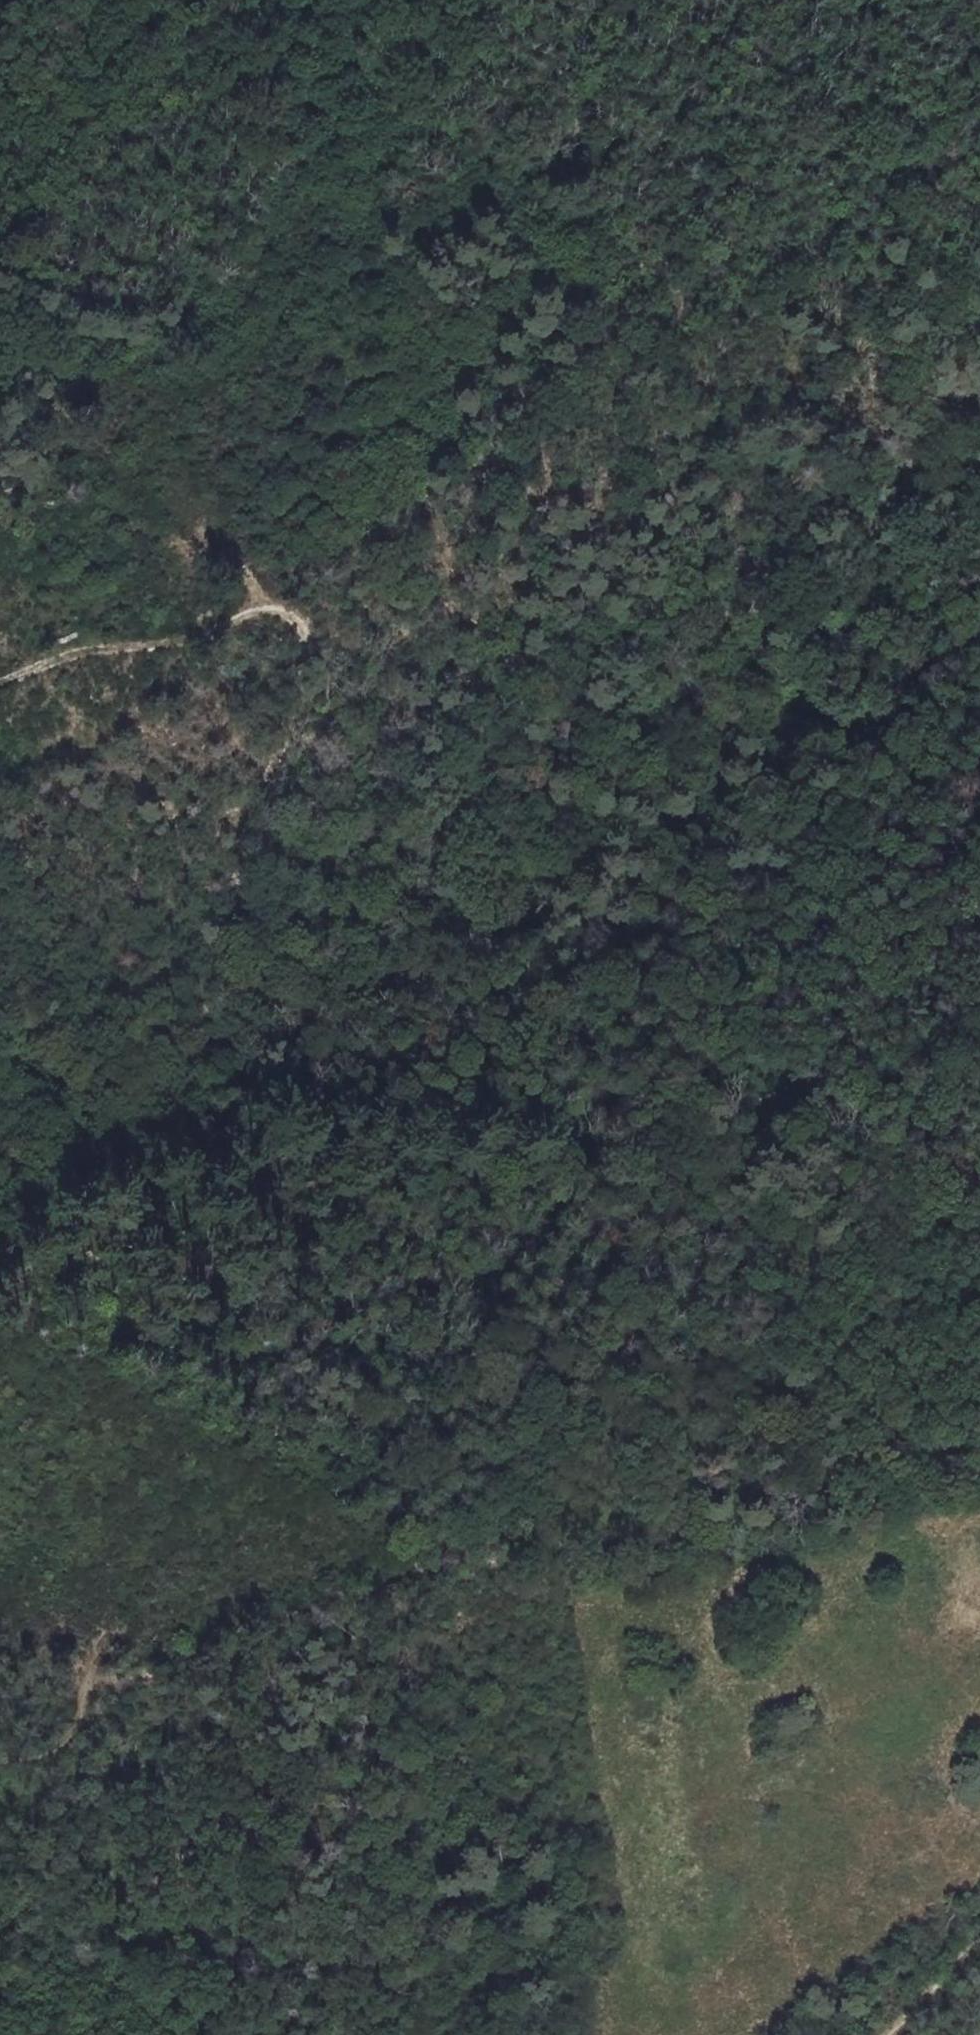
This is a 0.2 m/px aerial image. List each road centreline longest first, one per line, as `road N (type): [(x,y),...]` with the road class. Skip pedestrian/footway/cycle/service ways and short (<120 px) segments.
road 1 (track): [(979,1941),(881,2034)]

